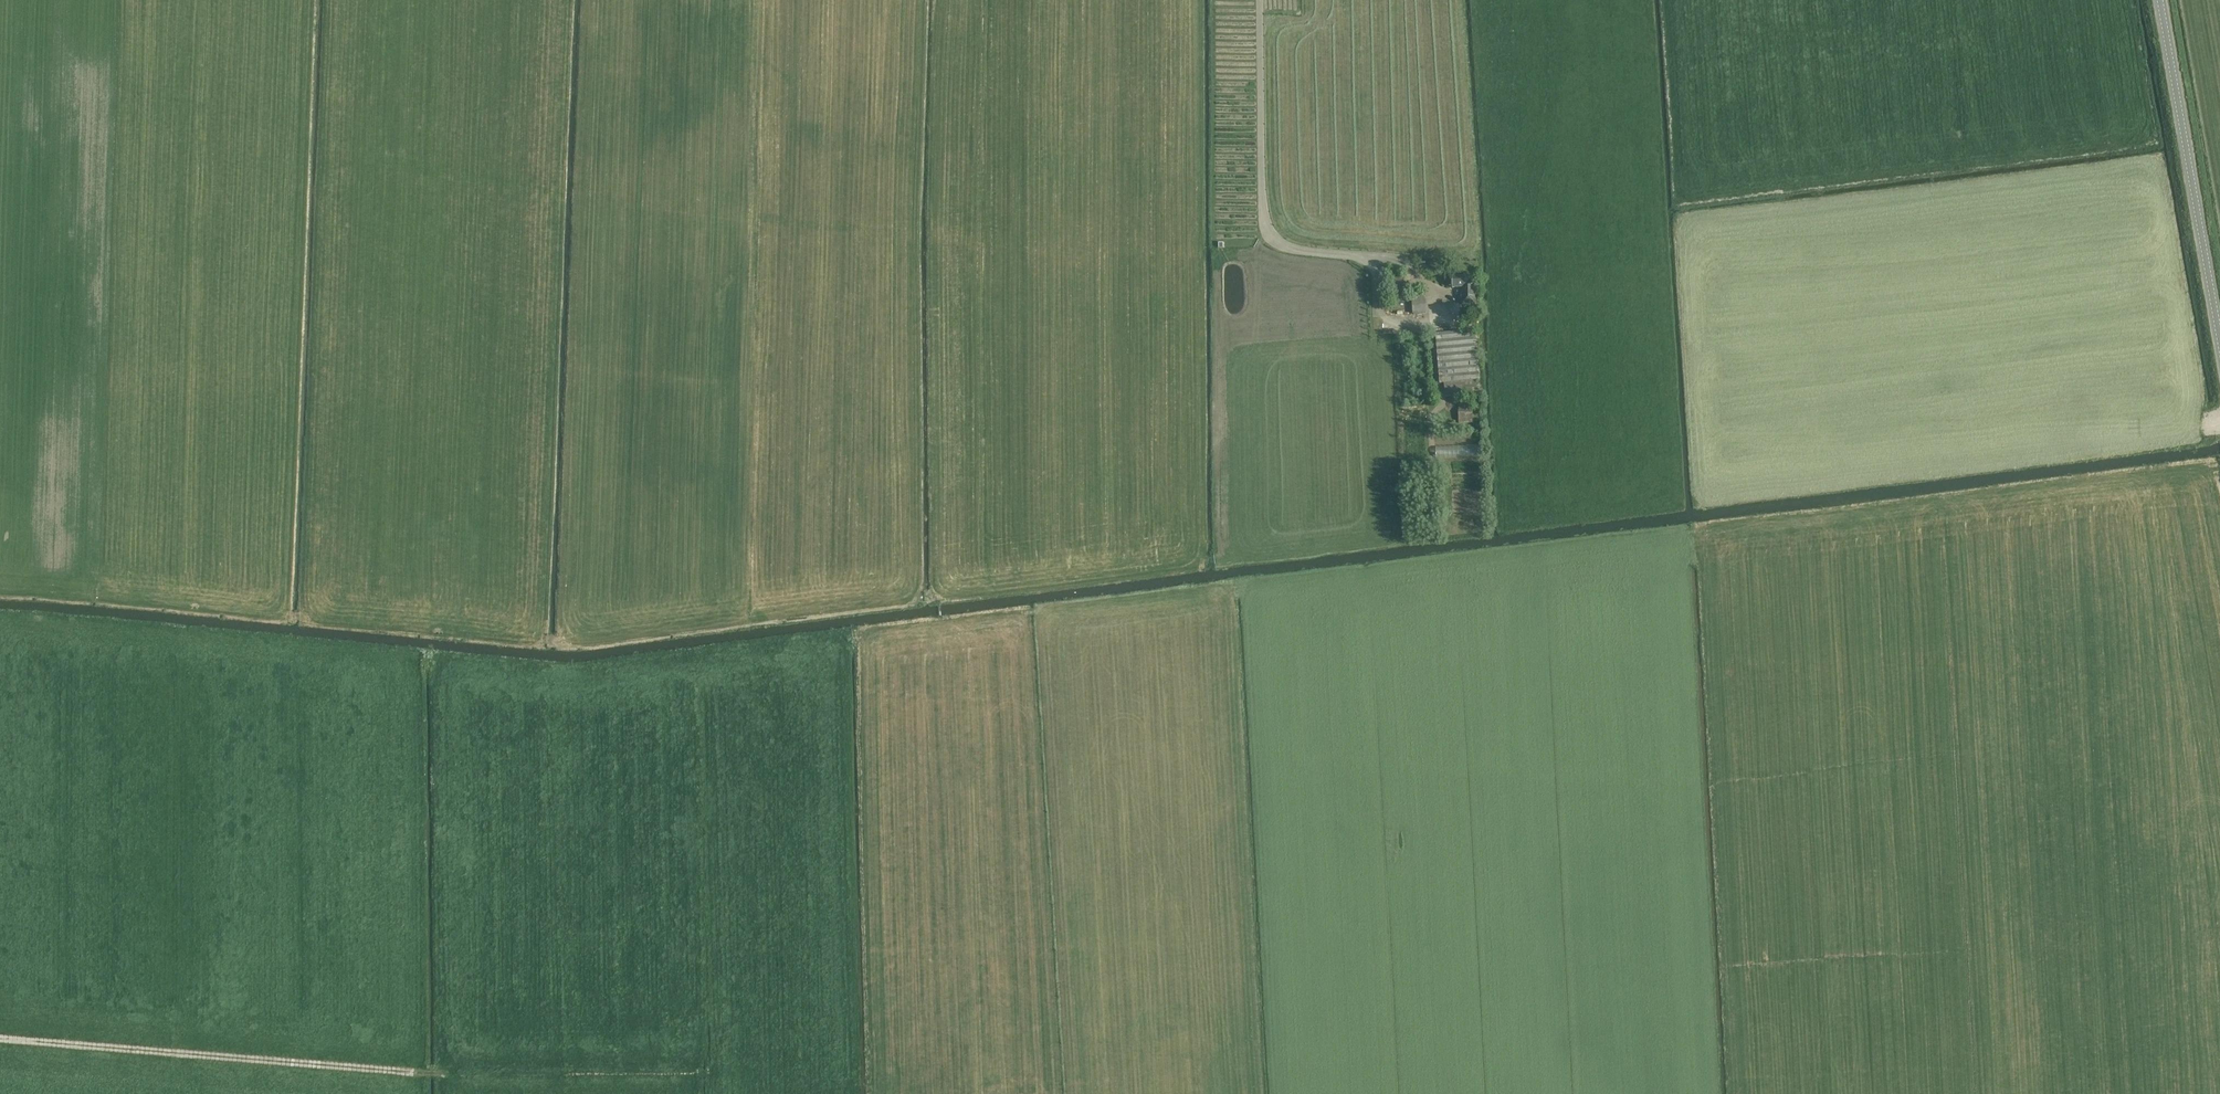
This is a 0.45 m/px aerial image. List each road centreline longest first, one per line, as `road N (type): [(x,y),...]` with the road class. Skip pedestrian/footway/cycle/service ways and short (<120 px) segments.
road 1 (unclassified): [(2219,333),(2159,0)]

